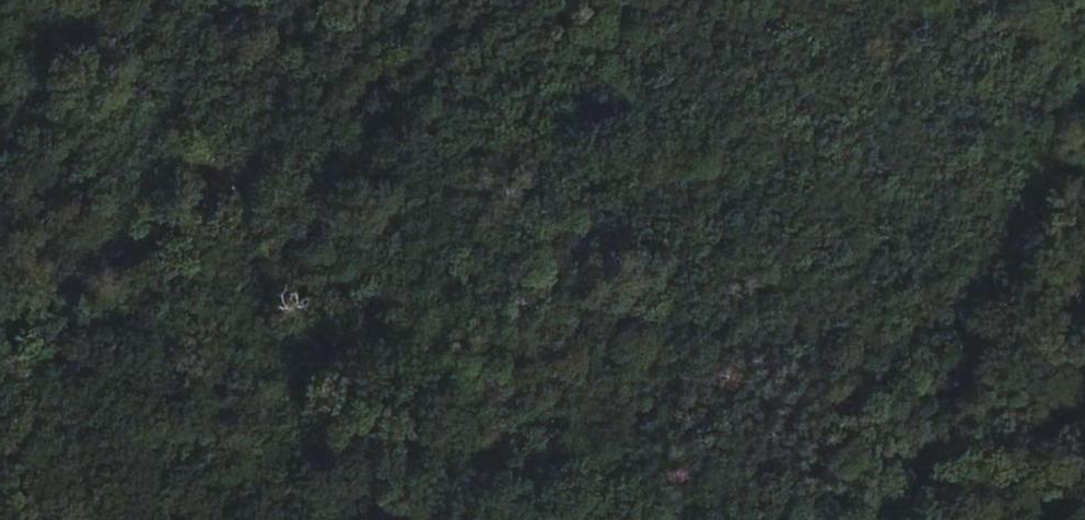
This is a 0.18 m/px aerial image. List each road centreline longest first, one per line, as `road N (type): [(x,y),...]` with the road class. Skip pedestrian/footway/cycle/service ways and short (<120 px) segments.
road 1 (track): [(0,315),(522,0)]
road 2 (track): [(1084,139),(927,519)]

